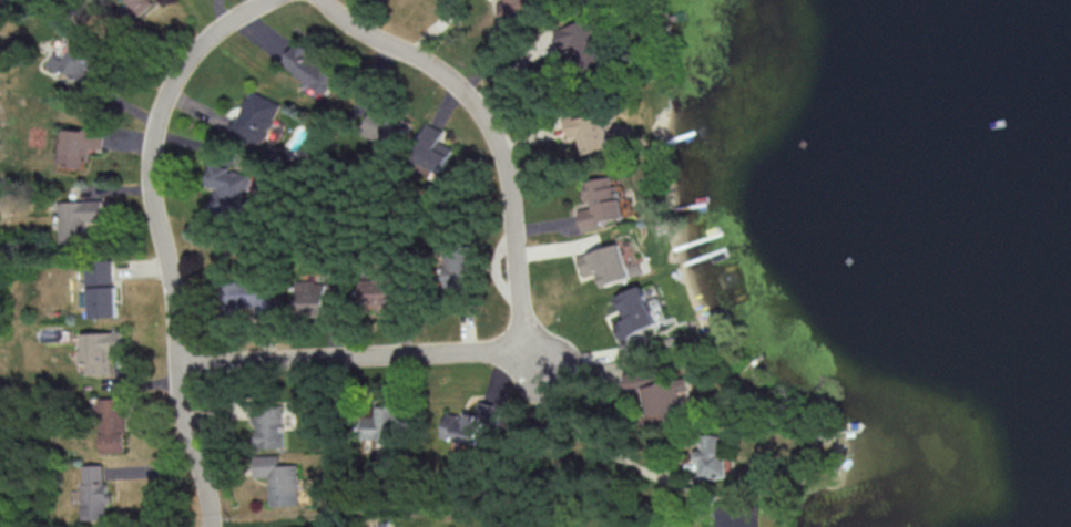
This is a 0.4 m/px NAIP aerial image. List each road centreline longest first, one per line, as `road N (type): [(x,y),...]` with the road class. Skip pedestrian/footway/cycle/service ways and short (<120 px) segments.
road 1 (residential): [(180,366),(496,351),(520,322),(513,216),(503,164),(484,127),(463,93),(334,0)]
road 2 (residential): [(279,0),(233,23),(188,61),(165,100),(150,168),(208,526)]

